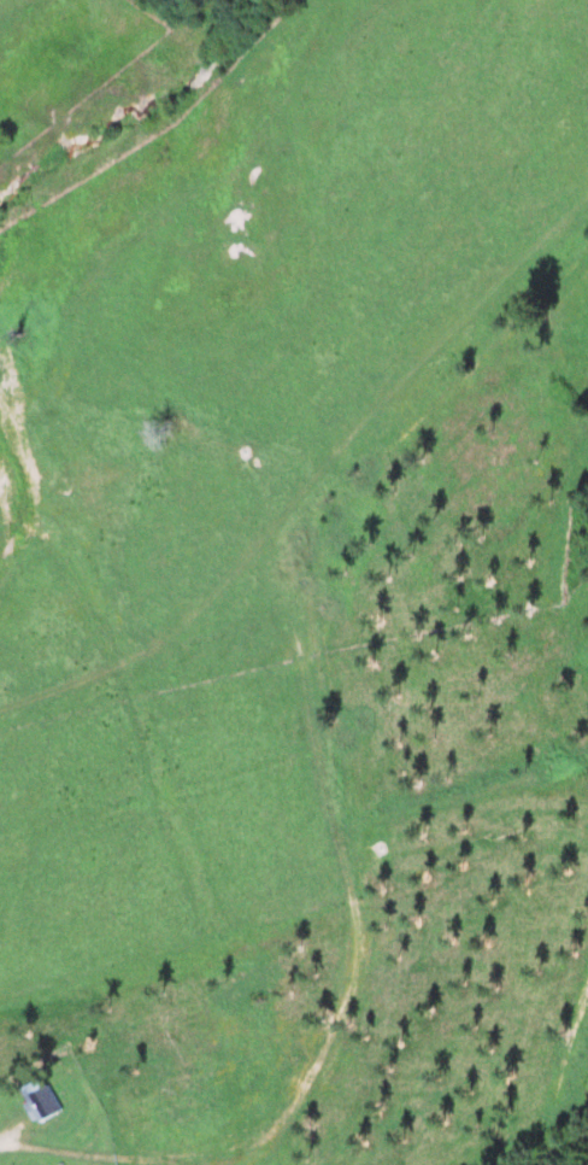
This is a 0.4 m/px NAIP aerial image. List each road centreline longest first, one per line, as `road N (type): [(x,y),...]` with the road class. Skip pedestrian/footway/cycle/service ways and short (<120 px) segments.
road 1 (track): [(2,1143),(155,1163),(230,1163),(252,1154),(322,1054),(352,953),(352,900)]

